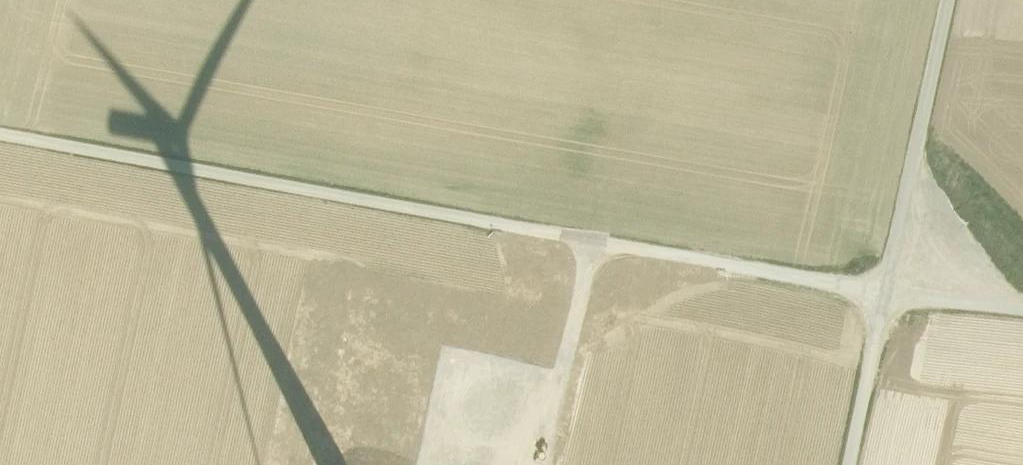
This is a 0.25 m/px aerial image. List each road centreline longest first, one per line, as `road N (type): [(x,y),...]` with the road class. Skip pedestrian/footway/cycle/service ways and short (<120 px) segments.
road 1 (unclassified): [(889,295),(0,133)]
road 2 (unclassified): [(955,0),(889,295)]
road 3 (track): [(587,240),(515,400),(464,464)]
road 4 (unclassified): [(889,295),(852,464)]
road 5 (unclassified): [(1022,310),(889,295)]

